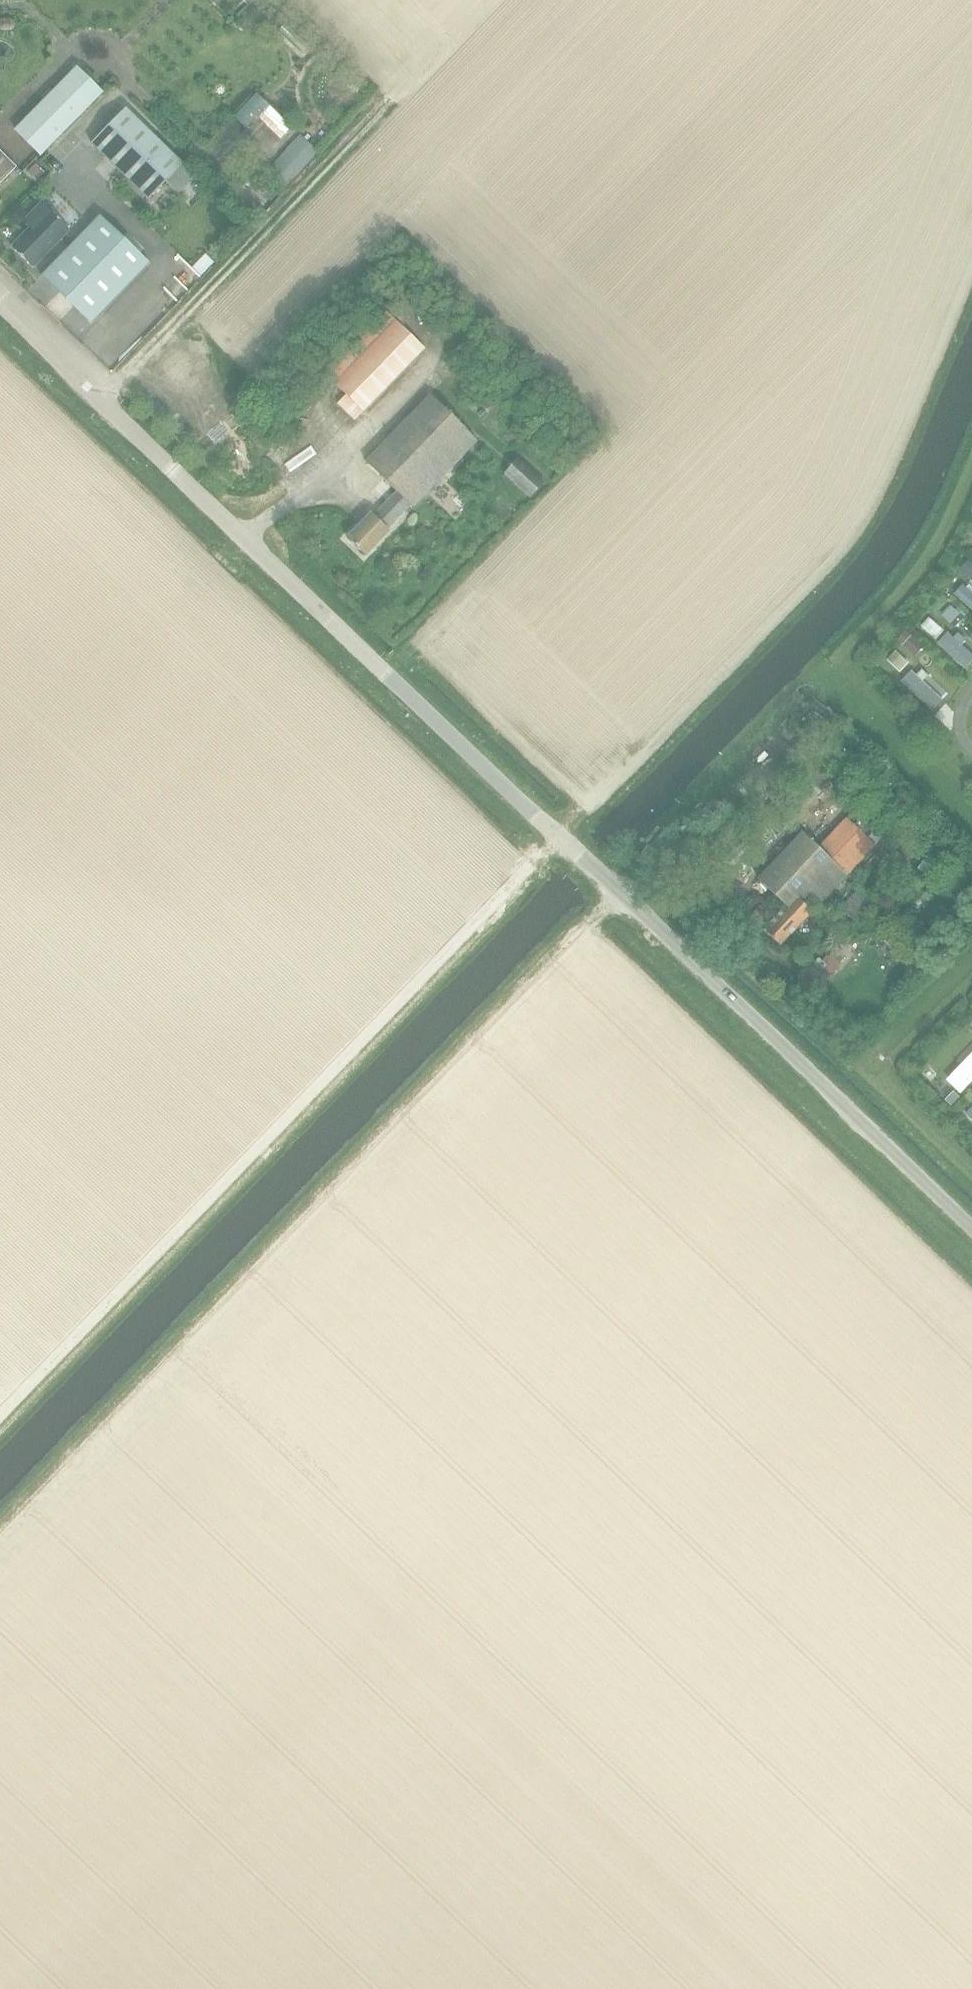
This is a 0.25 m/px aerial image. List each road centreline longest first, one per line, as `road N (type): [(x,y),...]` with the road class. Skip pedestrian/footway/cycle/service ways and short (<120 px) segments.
road 1 (unclassified): [(971,1227),(376,665)]
road 2 (residential): [(376,665),(0,298)]

